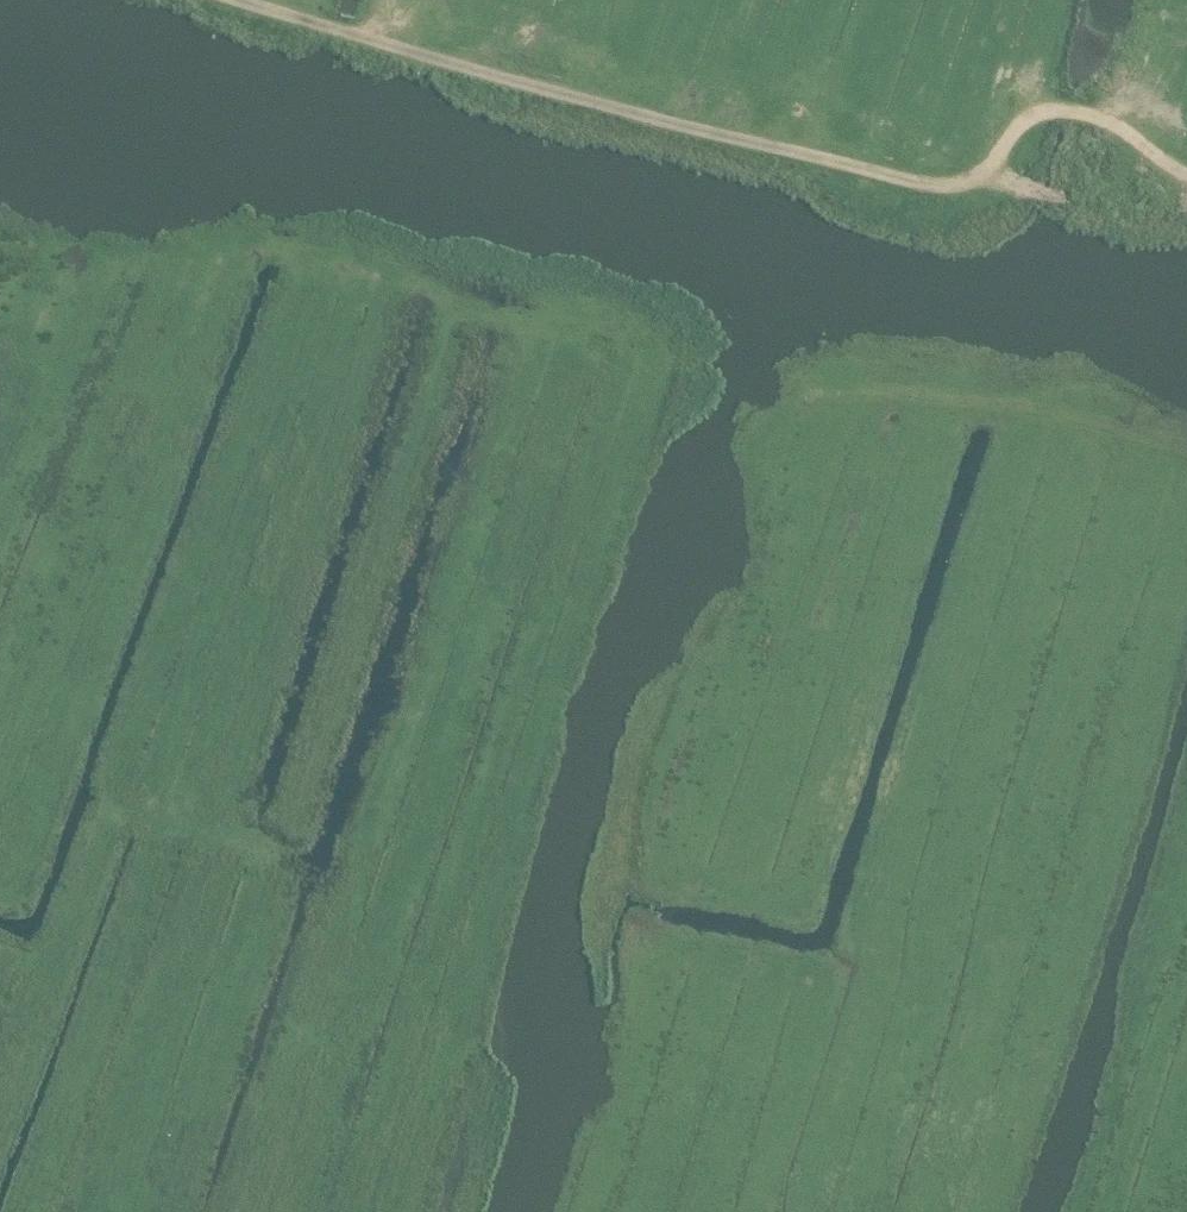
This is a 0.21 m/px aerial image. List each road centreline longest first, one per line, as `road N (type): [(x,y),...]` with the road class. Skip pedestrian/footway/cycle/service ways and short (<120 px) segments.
road 1 (track): [(1186,172),(1111,118),(1026,114),(964,187),(632,107),(256,0)]

